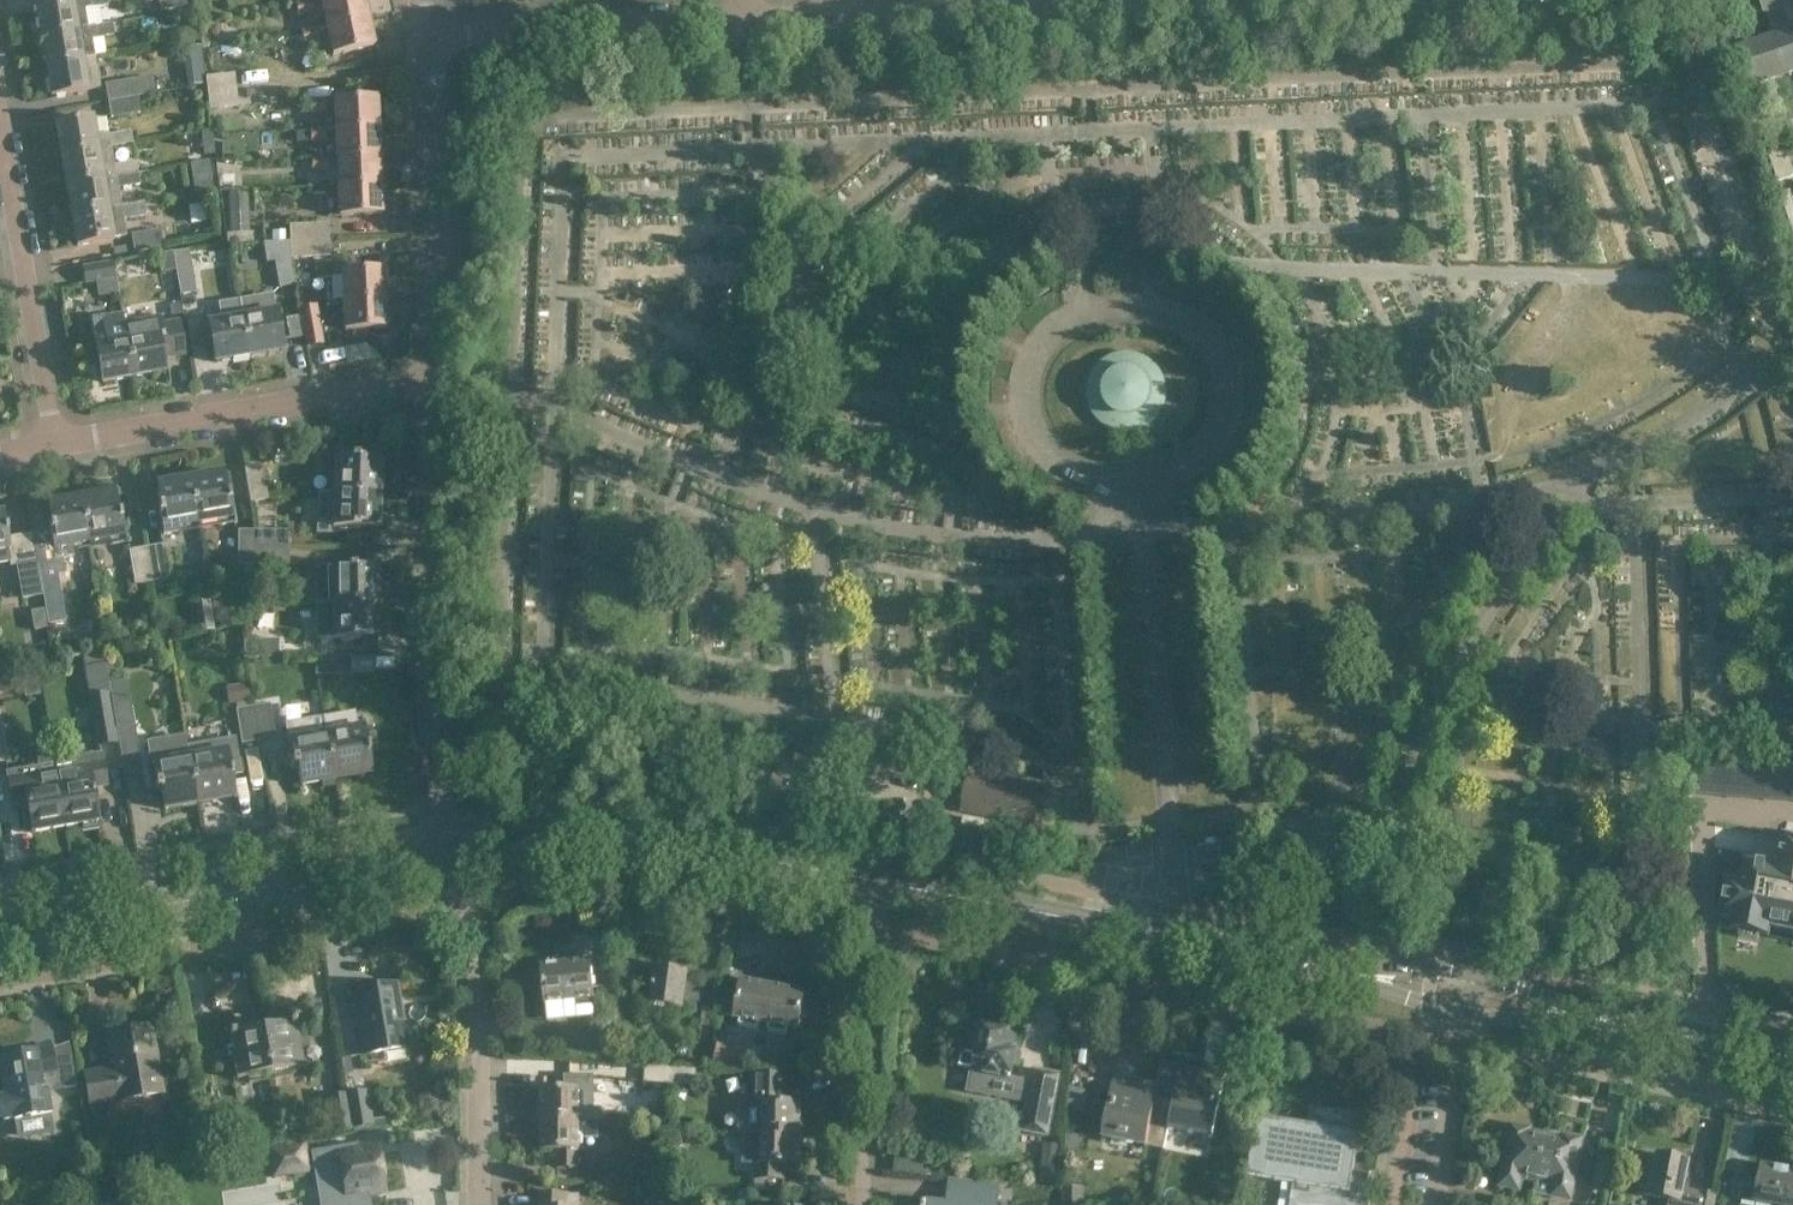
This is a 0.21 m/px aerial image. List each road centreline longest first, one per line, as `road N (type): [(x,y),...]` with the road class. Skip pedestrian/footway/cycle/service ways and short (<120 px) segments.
road 1 (tertiary): [(864,878),(1470,995)]
road 2 (residential): [(459,854),(445,825),(428,383)]
road 3 (tertiary): [(0,933),(459,854)]
road 4 (tertiary): [(459,854),(604,837),(681,843),(864,878)]
road 5 (residential): [(50,441),(428,383)]
road 6 (residential): [(481,1204),(483,1051),(459,854)]
road 7 (residential): [(428,383),(432,44)]
road 8 (tertiary): [(1470,995),(1792,1058)]
road 9 (residential): [(861,1204),(864,878)]
road 10 (residential): [(432,44),(754,17)]
road 11 (residential): [(50,441),(0,131)]
road 12 (residential): [(754,17),(1052,5)]
road 13 (residential): [(1470,995),(1434,1204)]
road 14 (residential): [(1052,5),(1213,0)]

